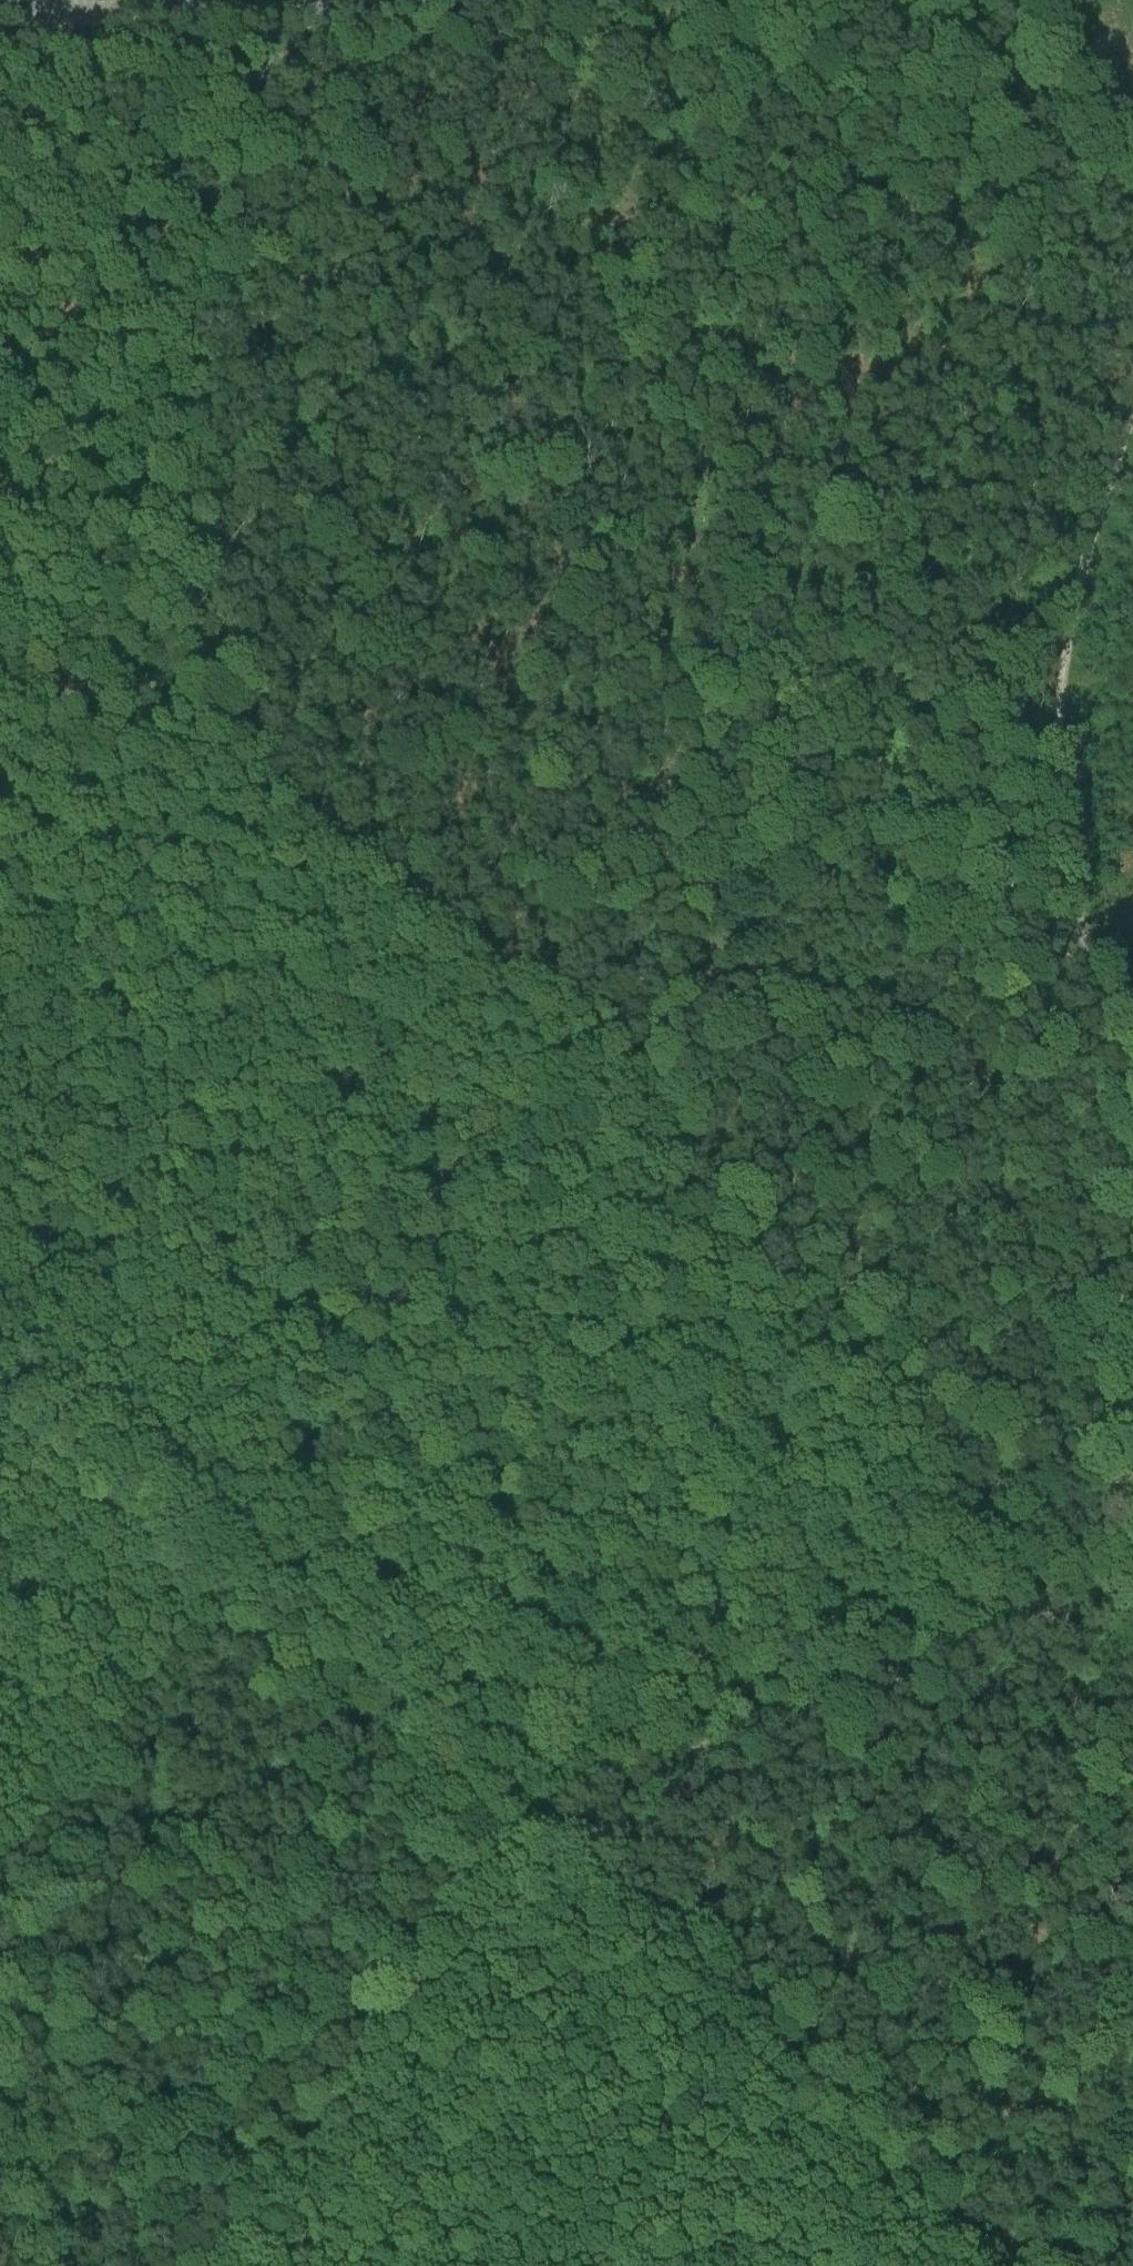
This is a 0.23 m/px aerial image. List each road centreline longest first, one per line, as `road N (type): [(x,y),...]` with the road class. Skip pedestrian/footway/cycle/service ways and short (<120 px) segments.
road 1 (track): [(217,2265),(527,1828),(0,1318)]
road 2 (track): [(1132,1125),(1077,901),(1060,723),(1081,577),(1132,418)]
road 3 (tertiary): [(0,6),(259,15),(386,0)]
road 4 (track): [(1110,1590),(1097,1504),(1098,1406),(1132,1262)]

